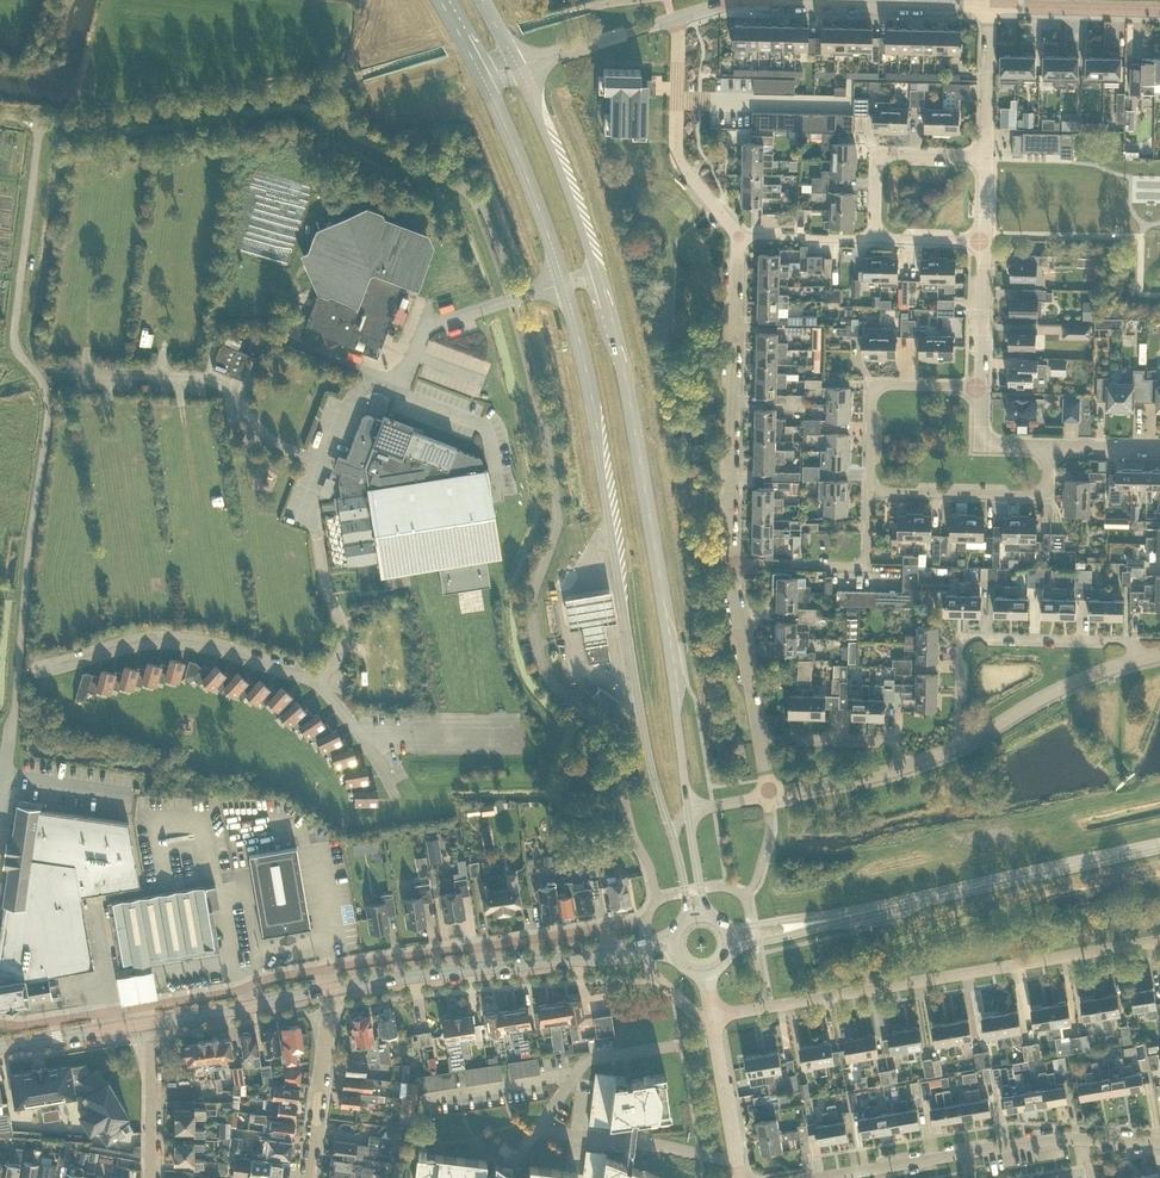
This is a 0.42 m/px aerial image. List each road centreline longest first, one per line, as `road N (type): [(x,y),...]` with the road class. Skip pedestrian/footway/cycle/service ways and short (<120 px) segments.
road 1 (residential): [(0,789),(48,416),(43,384),(19,352),(14,327),(39,120)]
road 2 (secondary): [(563,284),(592,407),(636,700),(670,832)]
road 3 (secondary): [(689,810),(674,660),(626,373),(600,273)]
road 4 (residential): [(713,1016),(1159,939)]
road 5 (residential): [(823,1177),(1077,1139),(1159,1143)]
road 6 (residential): [(731,563),(737,236)]
road 7 (secondary): [(855,914),(1159,846)]
road 8 (residential): [(959,748),(961,637),(1130,640),(1144,658)]
road 9 (residential): [(737,1163),(537,1131),(575,1072)]
road 10 (residential): [(737,236),(676,153),(674,19)]
road 11 (tertiary): [(326,989),(560,958)]
road 12 (residential): [(870,492),(1046,495),(1048,447)]
road 13 (secondary): [(600,273),(517,65)]
road 14 (secondary): [(483,80),(563,284)]
road 15 (residential): [(870,492),(873,385),(981,388)]
road 16 (residential): [(731,563),(866,566),(870,492)]
road 17 (residential): [(959,748),(1101,672),(1144,658)]
road 18 (residential): [(876,239),(878,155),(986,158)]
road 19 (residential): [(309,1177),(326,1055),(326,989)]
road 20 (residential): [(760,739),(731,563)]
road 21 (tertiary): [(153,1022),(326,989)]
road 22 (tertiary): [(989,5),(814,0)]
road 23 (tertiary): [(674,19),(517,65)]
road 24 (residential): [(901,769),(889,740),(760,739)]
road 25 (tertiary): [(0,1047),(153,1022)]
road 26 (residential): [(151,1177),(153,1022)]
road 27 (residential): [(986,158),(989,5)]
road 28 (residential): [(717,1039),(584,1059),(575,1072)]
road 29 (tertiary): [(1159,9),(1010,5)]
road 30 (residential): [(981,388),(983,241)]
road 31 (residential): [(876,239),(737,236)]
road 32 (residential): [(768,794),(901,769)]
road 33 (secondary): [(729,955),(855,914)]
road 34 (secondary): [(855,914),(724,925)]
road 35 (residential): [(1048,447),(979,446),(981,388)]
road 36 (unclassified): [(737,1163),(717,1039)]

